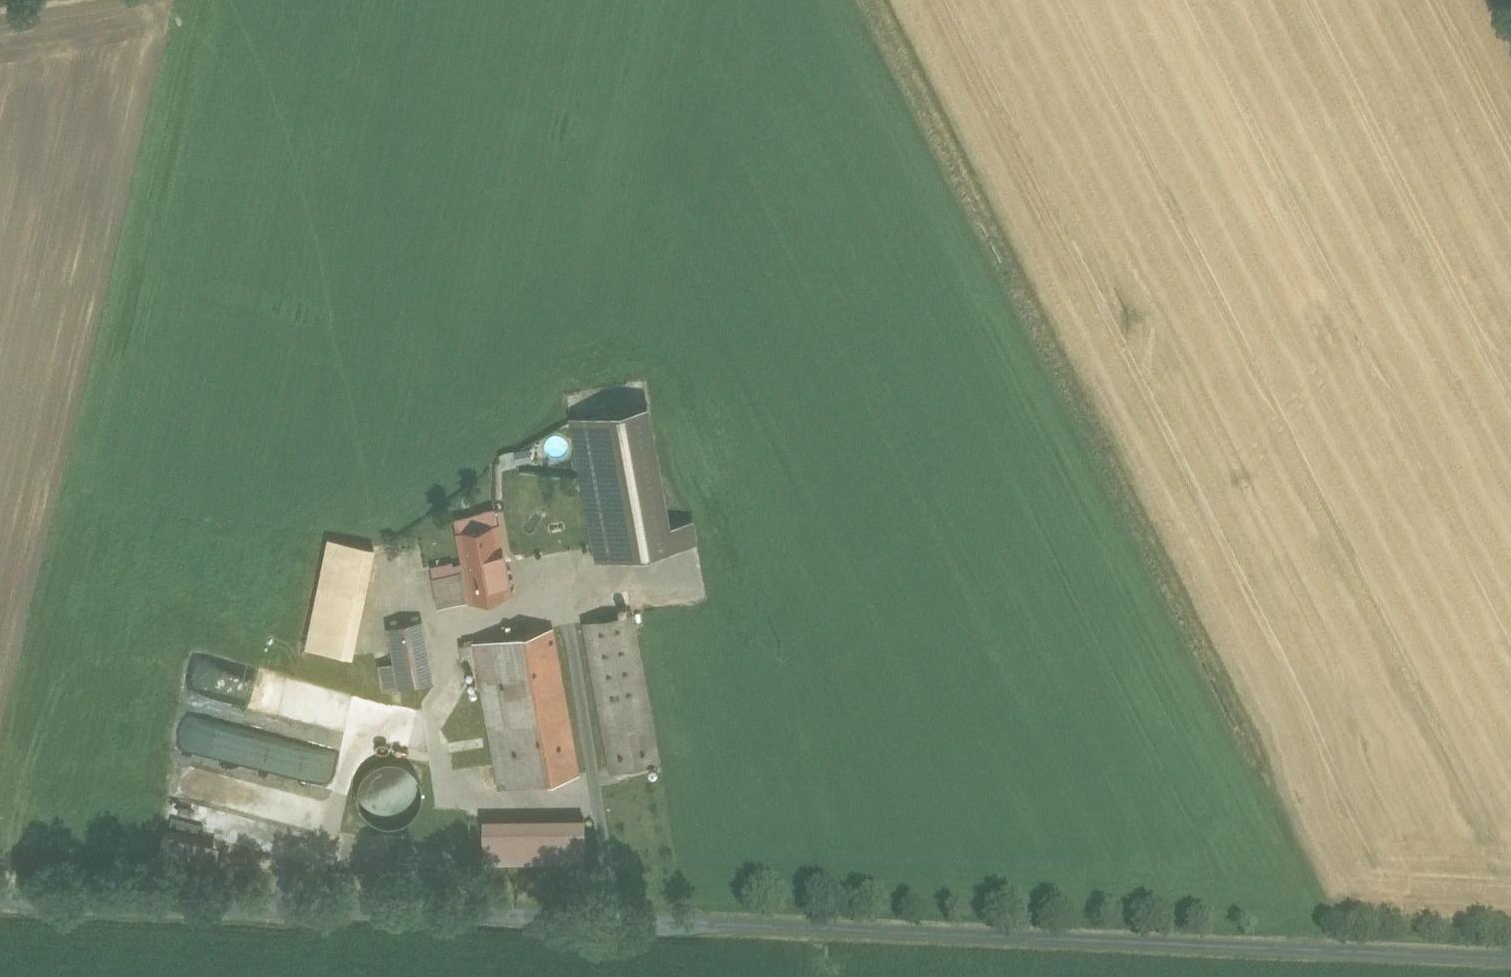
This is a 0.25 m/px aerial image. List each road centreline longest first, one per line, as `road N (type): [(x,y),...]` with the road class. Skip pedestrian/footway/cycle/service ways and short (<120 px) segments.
road 1 (unclassified): [(1510,958),(0,894)]

